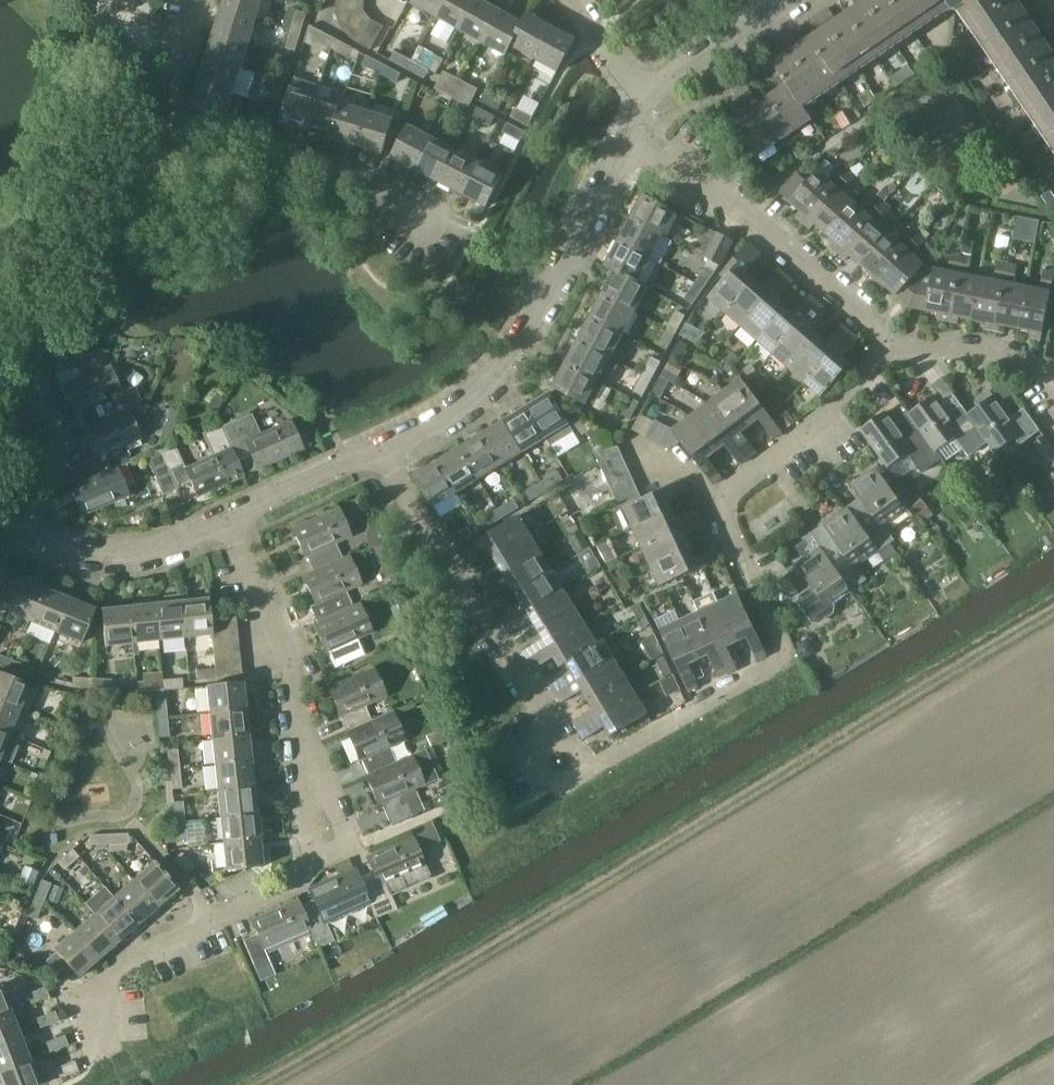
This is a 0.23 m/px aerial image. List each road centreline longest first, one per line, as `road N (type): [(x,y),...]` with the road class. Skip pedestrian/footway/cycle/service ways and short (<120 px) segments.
road 1 (residential): [(778,650),(566,776),(522,684),(388,490),(374,452)]
road 2 (residential): [(374,452),(492,380),(627,135)]
road 3 (residential): [(778,650),(720,497),(818,424),(890,345)]
road 4 (residential): [(430,215),(374,180),(176,113),(170,101),(188,44)]
road 5 (residential): [(890,345),(683,160),(627,135)]
road 6 (residential): [(109,1050),(107,986),(307,864)]
road 7 (residential): [(318,761),(294,672),(230,521)]
road 8 (residential): [(23,526),(99,554),(178,545),(230,521)]
road 9 (residential): [(890,345),(1007,355),(1037,369),(1053,388)]
road 10 (residential): [(647,93),(784,0)]
road 11 (residential): [(23,526),(62,448),(33,378)]
road 12 (residential): [(230,521),(374,452)]
road 13 (residential): [(307,864),(347,840),(318,761)]

